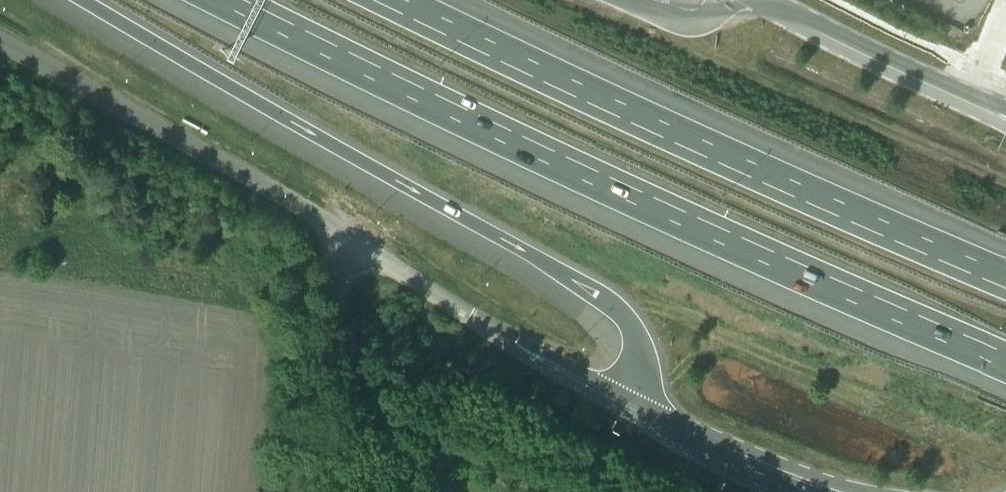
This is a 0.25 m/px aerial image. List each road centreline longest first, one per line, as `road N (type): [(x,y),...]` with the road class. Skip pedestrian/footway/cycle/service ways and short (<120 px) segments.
road 1 (motorway): [(227,0),(1005,360)]
road 2 (unclassified): [(626,406),(422,289),(343,232),(0,41)]
road 3 (motorway): [(84,0),(618,312),(635,356),(626,406)]
road 4 (motorway): [(1005,280),(408,0)]
road 5 (primary): [(762,0),(998,116)]
road 6 (track): [(343,232),(319,491)]
road 7 (primary): [(684,432),(742,467),(812,491)]

